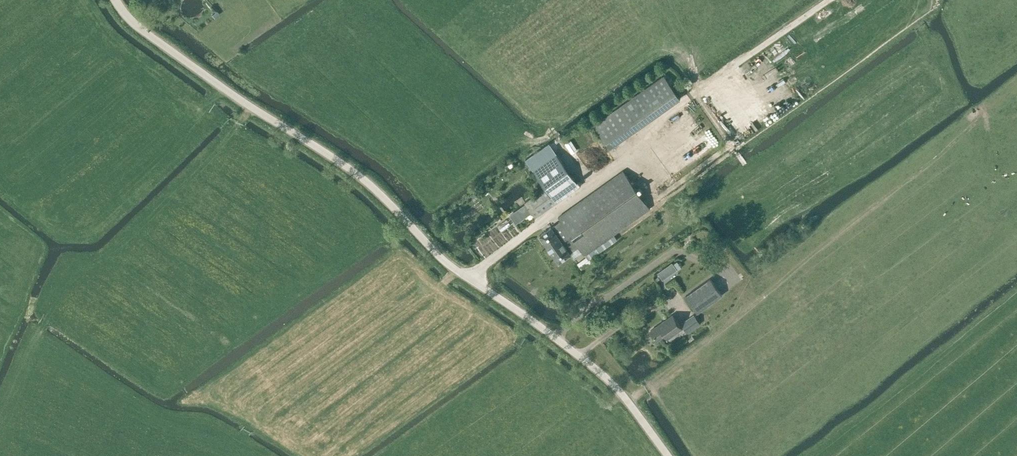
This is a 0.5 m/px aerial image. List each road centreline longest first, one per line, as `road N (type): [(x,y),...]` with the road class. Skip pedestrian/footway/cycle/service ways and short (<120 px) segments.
road 1 (unclassified): [(667,455),(618,391),(580,357),(441,259),(352,171),(133,23),(115,0)]

